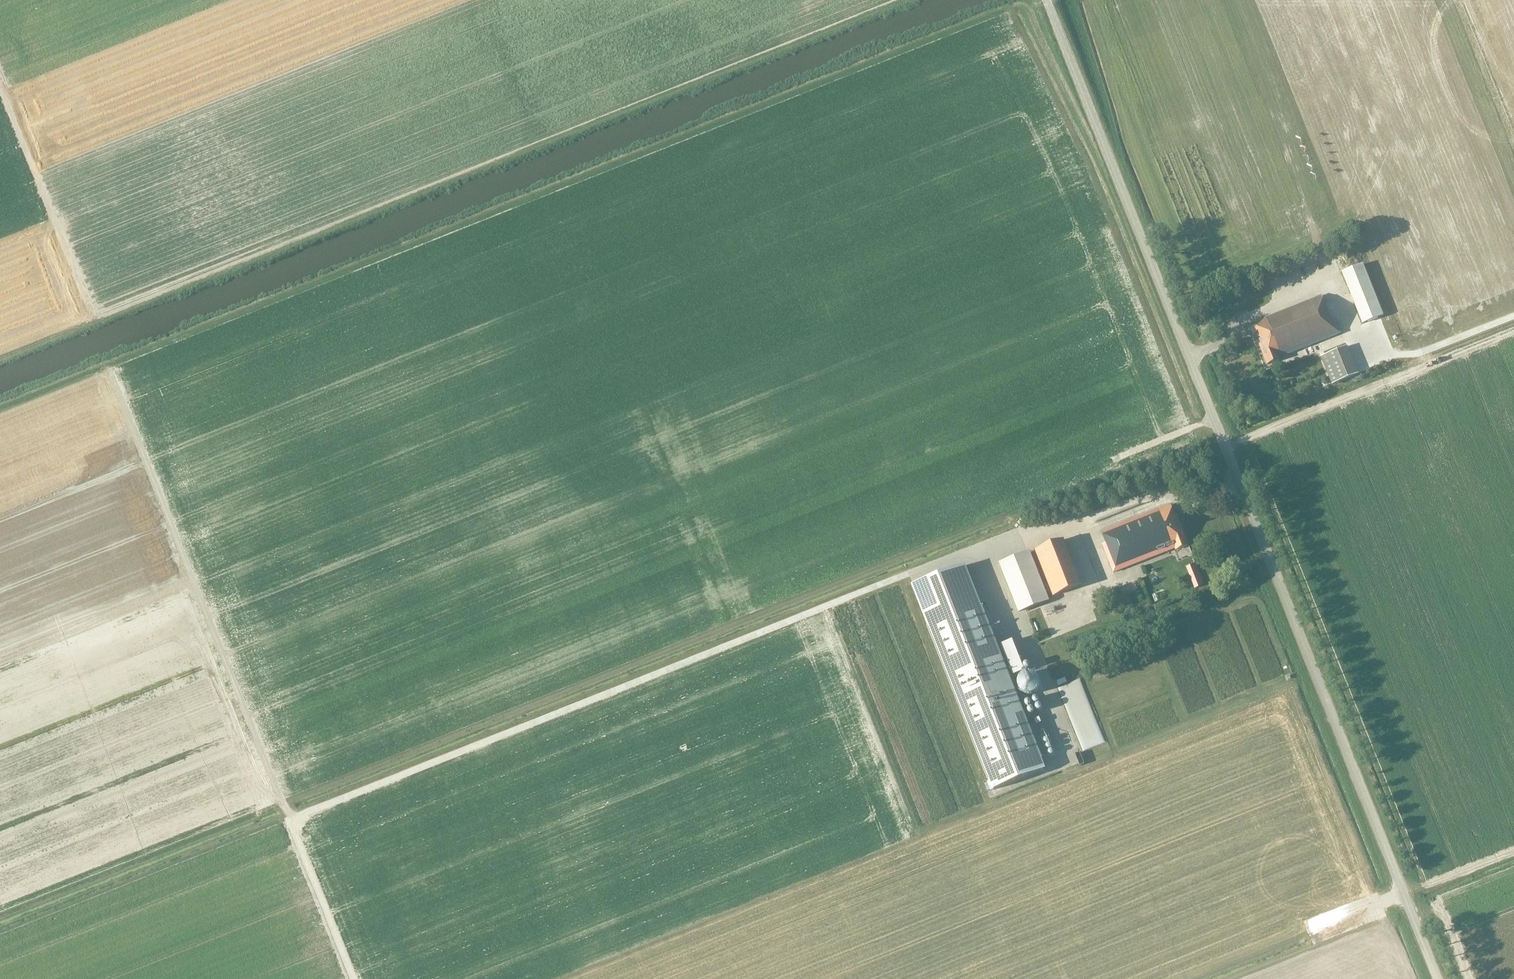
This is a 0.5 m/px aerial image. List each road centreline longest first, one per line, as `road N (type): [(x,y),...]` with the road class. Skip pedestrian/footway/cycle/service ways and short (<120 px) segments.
road 1 (unclassified): [(1438,978),(1047,0)]

